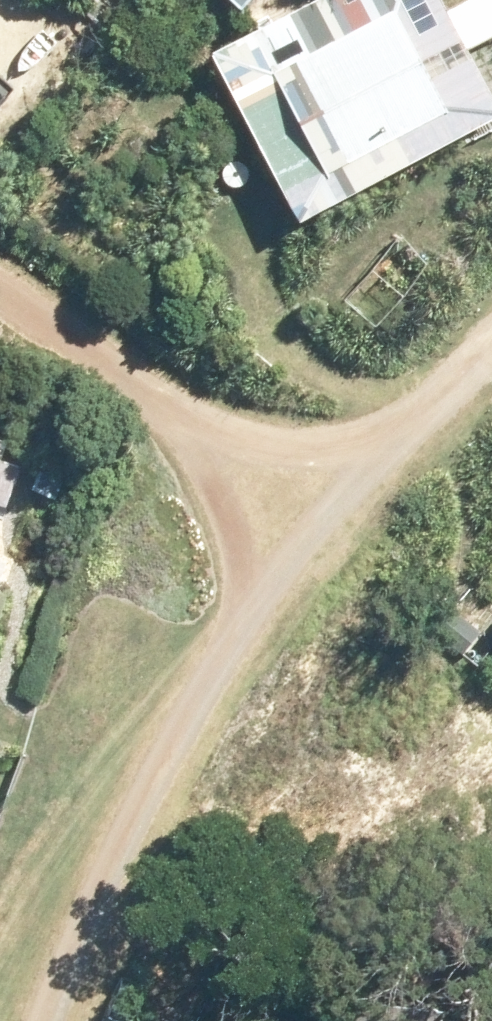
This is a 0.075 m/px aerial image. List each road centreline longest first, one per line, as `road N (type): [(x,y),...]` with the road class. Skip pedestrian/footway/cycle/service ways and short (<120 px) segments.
road 1 (unclassified): [(48,1020),(231,634)]
road 2 (unclassified): [(231,634),(418,419)]
road 3 (unclassified): [(163,407),(301,446),(418,419)]
road 4 (unclassified): [(231,634),(237,531),(209,468),(163,407)]
road 5 (unclassified): [(0,282),(163,407)]

